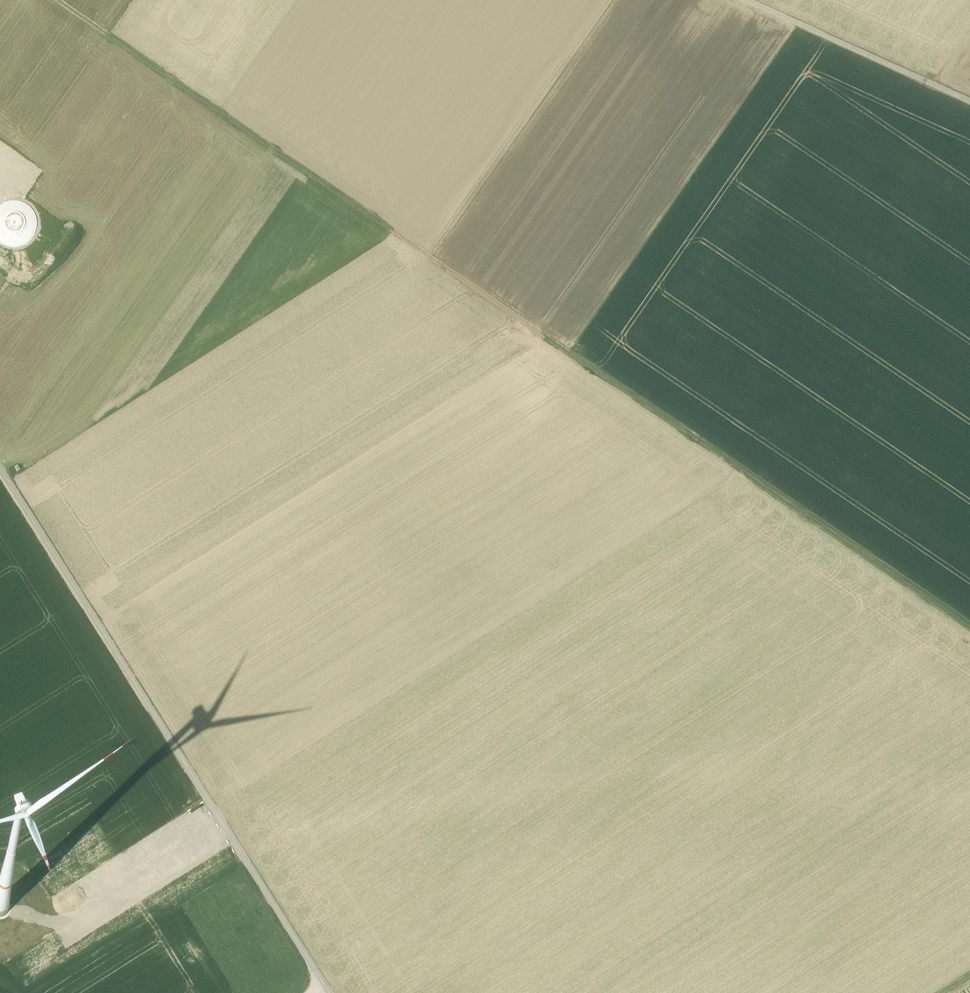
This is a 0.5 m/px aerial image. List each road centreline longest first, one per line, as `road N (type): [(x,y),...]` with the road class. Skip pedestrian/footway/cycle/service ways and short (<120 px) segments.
road 1 (track): [(330,992),(0,470)]
road 2 (track): [(969,102),(744,0)]

